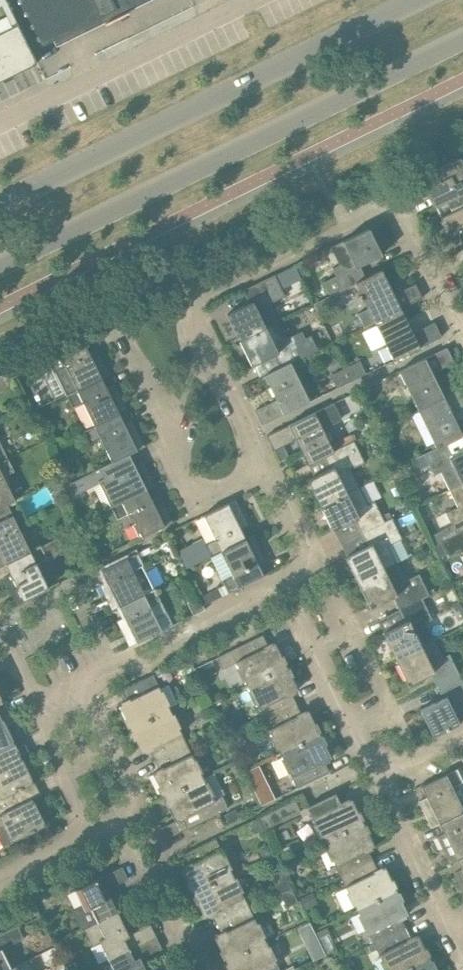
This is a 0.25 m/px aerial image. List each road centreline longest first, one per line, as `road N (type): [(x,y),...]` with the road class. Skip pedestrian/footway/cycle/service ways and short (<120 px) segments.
road 1 (residential): [(262,468),(180,306),(395,200),(462,346)]
road 2 (tertiary): [(0,270),(462,41)]
road 3 (tertiary): [(418,0),(0,205)]
road 4 (unclassified): [(0,124),(253,0)]
road 5 (residential): [(262,468),(215,490),(193,483),(112,318)]
road 6 (residential): [(376,773),(279,586)]
road 7 (residential): [(316,565),(402,732)]
road 8 (residential): [(115,669),(279,586)]
road 9 (residential): [(447,912),(376,773)]
road 10 (residential): [(34,708),(95,831)]
road 11 (residential): [(141,808),(82,686)]
road 12 (residential): [(142,863),(203,969)]

